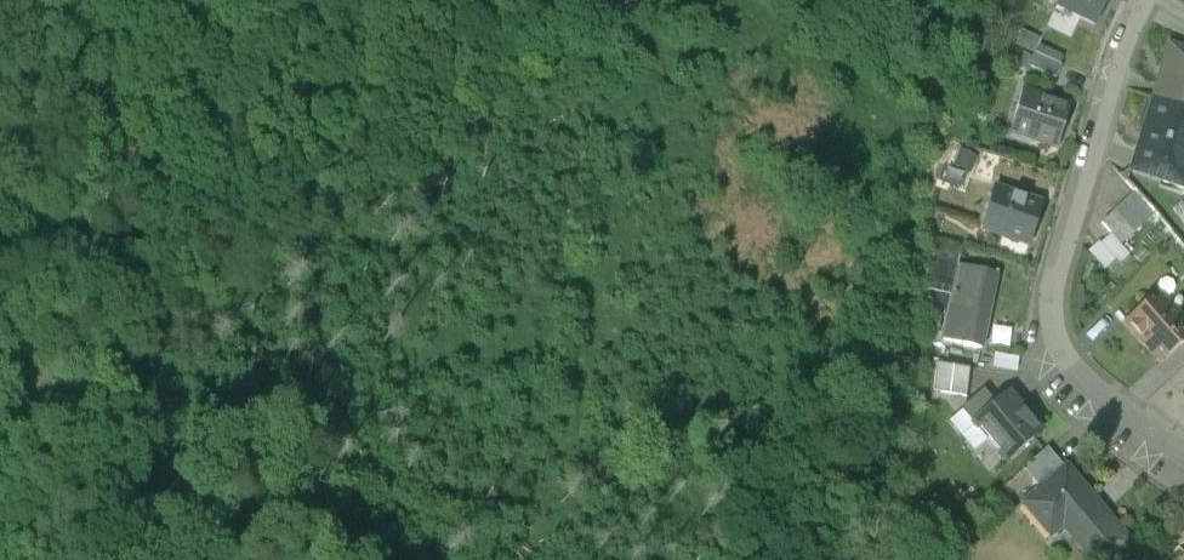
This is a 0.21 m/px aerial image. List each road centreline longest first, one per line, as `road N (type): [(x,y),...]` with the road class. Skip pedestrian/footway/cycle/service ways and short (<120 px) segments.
road 1 (residential): [(1140,0),(1056,263),(1042,351),(1070,402),(1183,470)]

